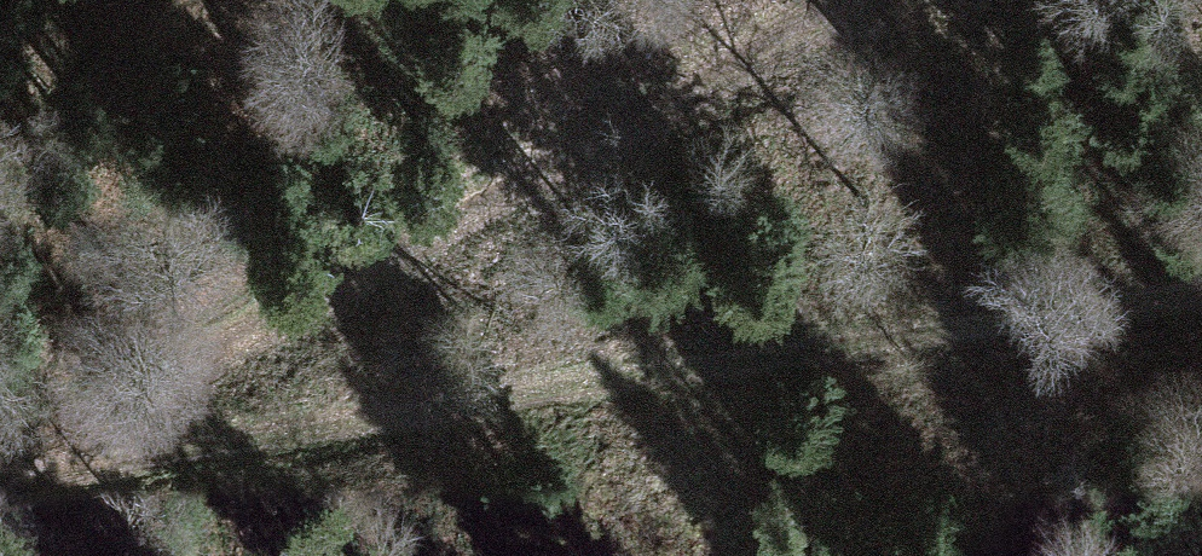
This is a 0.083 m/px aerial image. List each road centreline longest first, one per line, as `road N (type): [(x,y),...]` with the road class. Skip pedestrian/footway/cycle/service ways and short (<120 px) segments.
road 1 (track): [(0,463),(124,422),(925,334),(1201,286)]
road 2 (track): [(124,422),(441,228),(839,0)]

